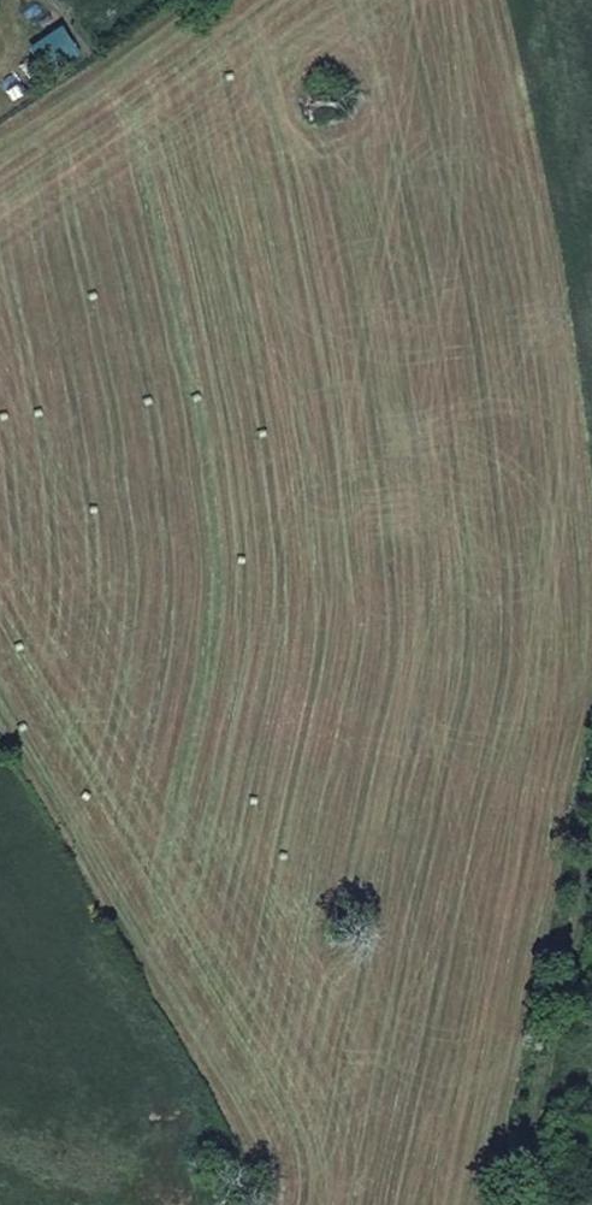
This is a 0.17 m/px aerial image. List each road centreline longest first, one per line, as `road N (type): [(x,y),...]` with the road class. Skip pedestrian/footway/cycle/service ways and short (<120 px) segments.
road 1 (track): [(591,856),(514,1204)]

